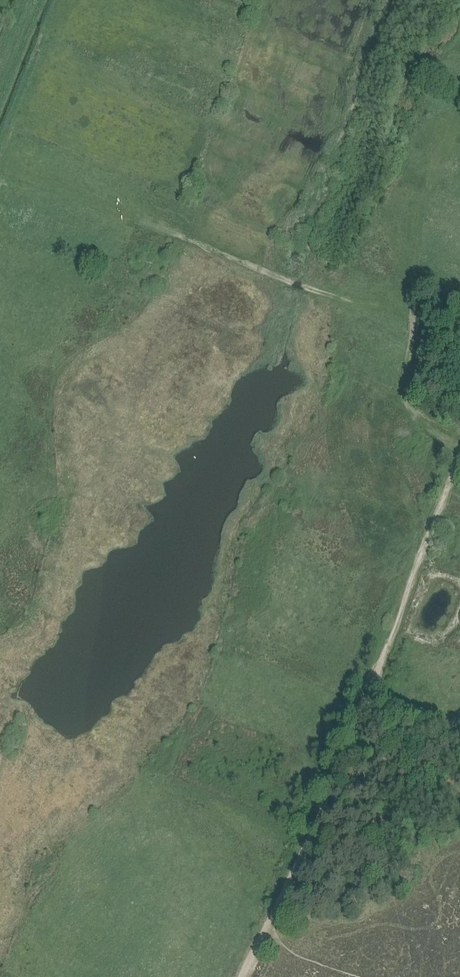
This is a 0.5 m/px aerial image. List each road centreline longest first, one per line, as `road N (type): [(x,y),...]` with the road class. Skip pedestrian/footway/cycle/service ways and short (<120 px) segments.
road 1 (track): [(244,976),(381,668),(459,455)]

